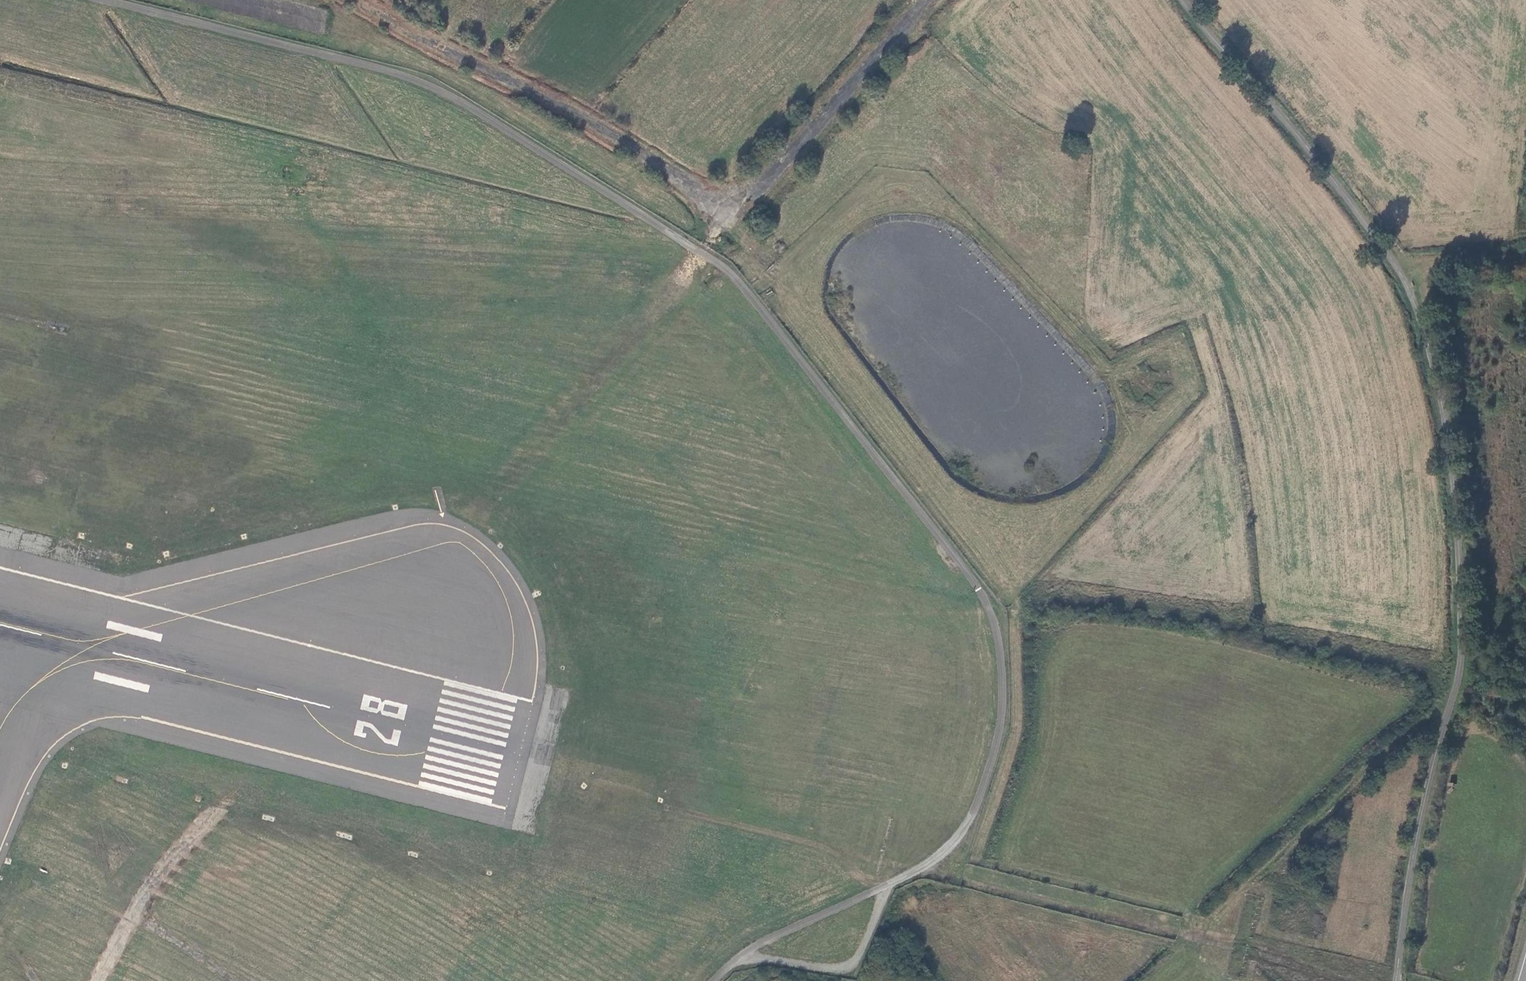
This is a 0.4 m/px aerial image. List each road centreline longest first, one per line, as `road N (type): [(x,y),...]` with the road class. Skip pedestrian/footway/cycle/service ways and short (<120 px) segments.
road 1 (track): [(0,314),(150,333)]

